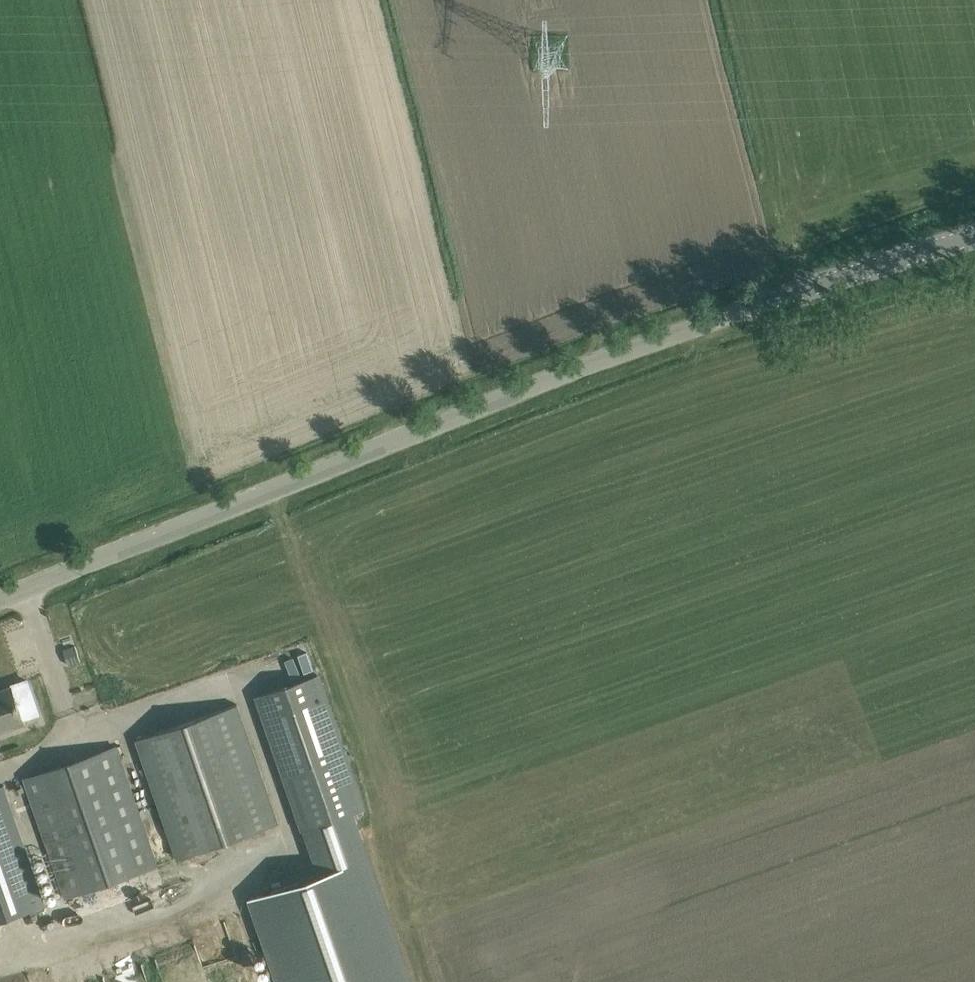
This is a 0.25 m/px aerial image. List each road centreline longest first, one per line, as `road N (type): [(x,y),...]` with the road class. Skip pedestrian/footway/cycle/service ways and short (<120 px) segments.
road 1 (secondary): [(0,599),(352,457),(781,298),(974,236)]

